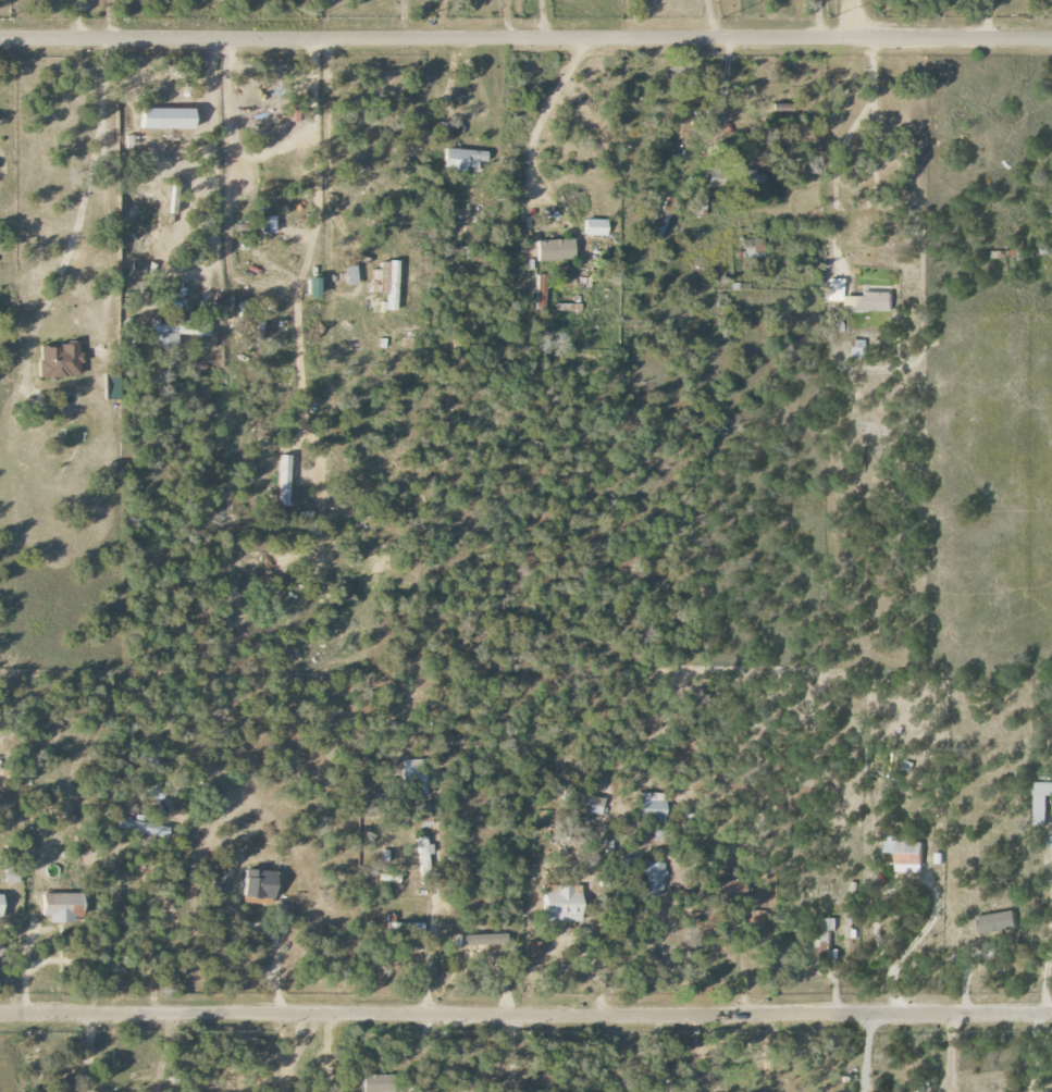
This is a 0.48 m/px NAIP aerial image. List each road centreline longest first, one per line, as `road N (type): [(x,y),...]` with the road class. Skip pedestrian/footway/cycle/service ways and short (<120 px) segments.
road 1 (residential): [(0,1013),(1051,1012)]
road 2 (residential): [(0,38),(1051,38)]

